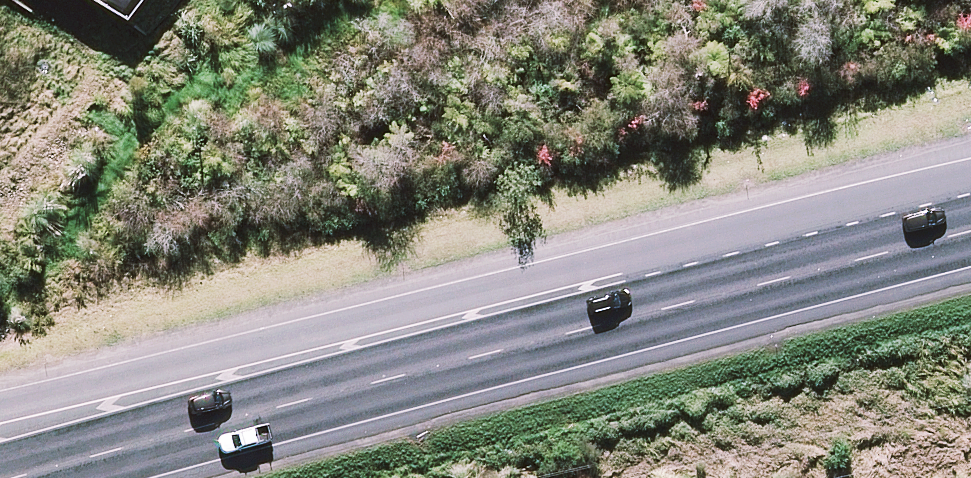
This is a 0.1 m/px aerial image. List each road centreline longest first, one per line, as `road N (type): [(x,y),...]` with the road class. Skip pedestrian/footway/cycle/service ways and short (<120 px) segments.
road 1 (trunk): [(893,244),(7,477)]
road 2 (trunk): [(0,403),(629,260),(893,244)]

